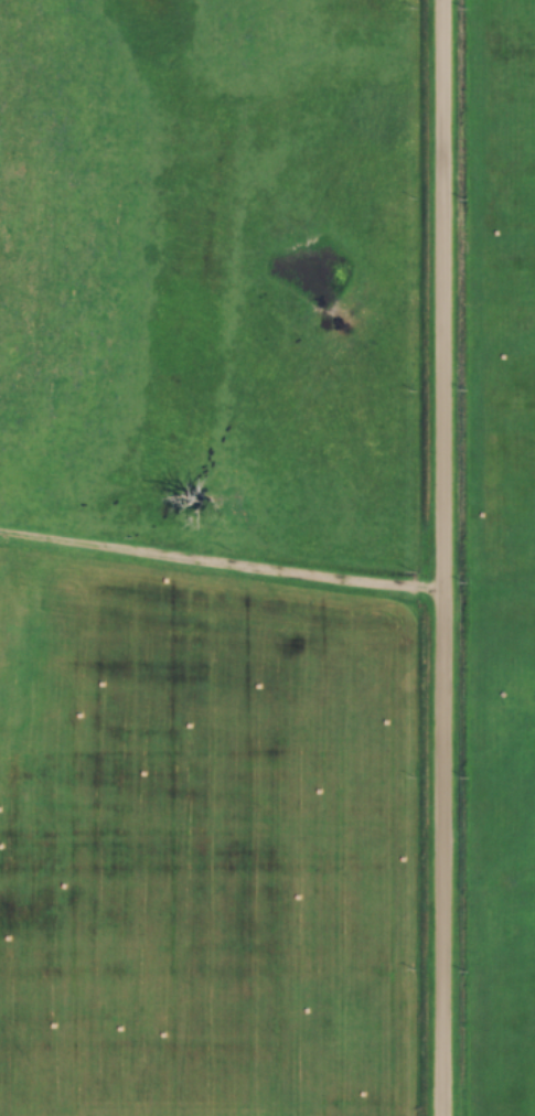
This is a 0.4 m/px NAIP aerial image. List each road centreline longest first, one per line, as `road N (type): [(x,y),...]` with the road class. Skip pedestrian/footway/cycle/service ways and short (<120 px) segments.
road 1 (residential): [(444,0),(443,1115)]
road 2 (residential): [(0,538),(446,600)]

